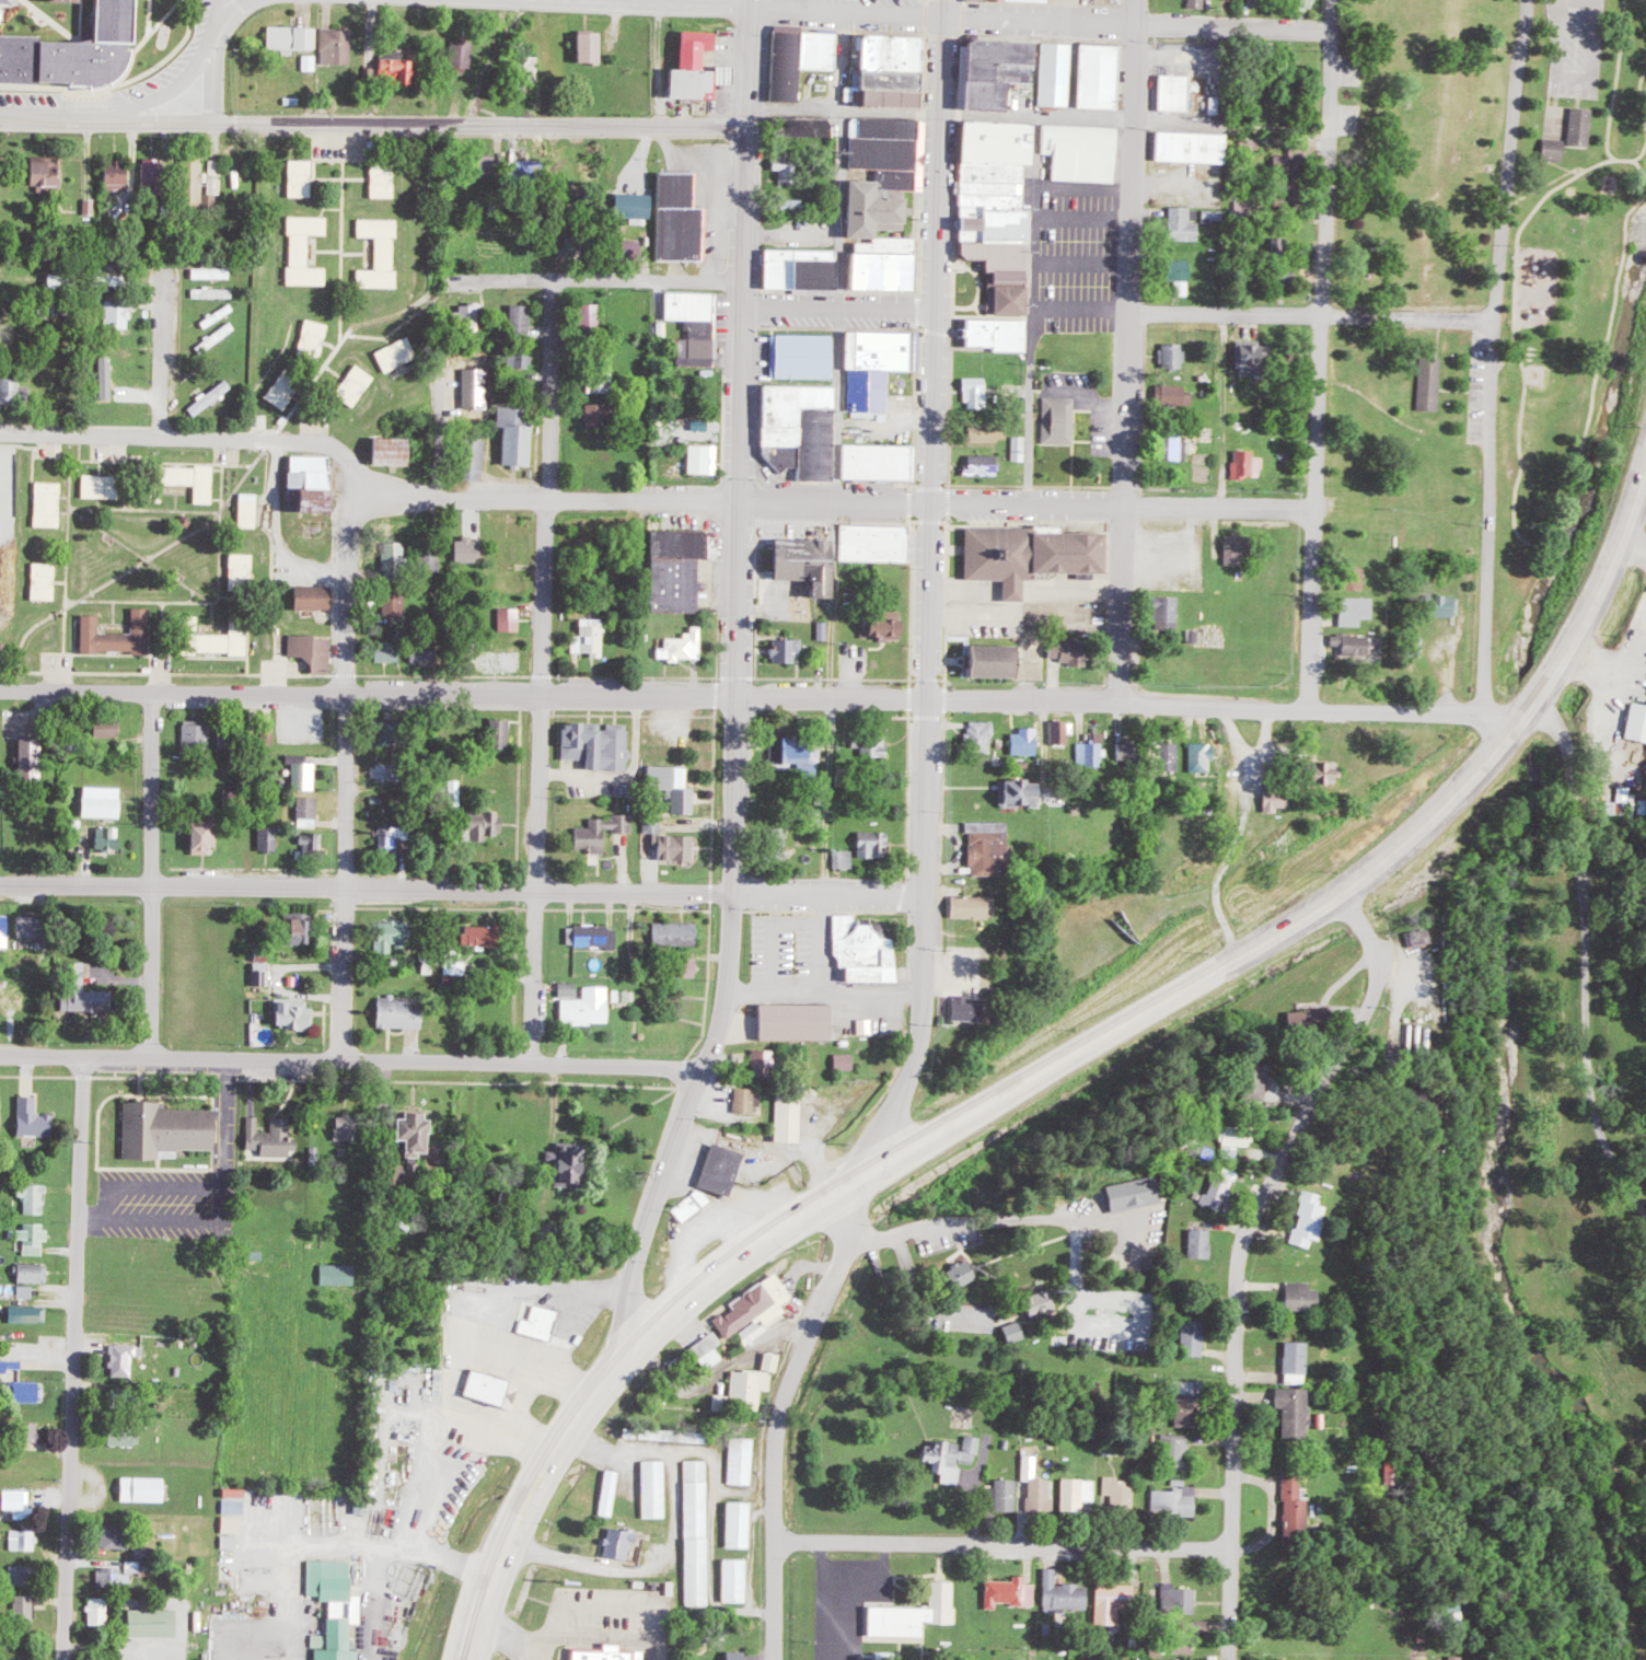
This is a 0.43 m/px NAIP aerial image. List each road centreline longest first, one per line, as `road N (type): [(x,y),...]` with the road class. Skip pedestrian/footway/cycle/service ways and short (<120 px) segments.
road 1 (residential): [(642,1348),(633,1286),(729,1001),(752,5)]
road 2 (residential): [(866,1187),(916,1054),(921,1018),(950,18)]
road 3 (residential): [(934,506),(395,490),(353,480),(323,446),(287,439),(0,433)]
road 4 (residential): [(924,896),(0,886)]
road 5 (primary): [(987,1117),(1352,897),(1472,788),(1519,739),(1589,632),(1645,504)]
road 6 (residential): [(1231,1659),(1232,1377),(1241,1276),(1274,1173),(1379,999),(1352,897)]
road 7 (residential): [(530,1068),(554,281)]
road 8 (primary): [(479,1659),(492,1586),(565,1439),(642,1348),(722,1278),(987,1117)]
road 9 (residential): [(745,126),(220,120),(184,93),(98,117),(0,115)]
road 10 (residential): [(1484,715),(1488,445),(1523,0)]
road 11 (residential): [(699,1072),(0,1060)]
road 12 (residential): [(1311,715),(1333,28)]
road 13 (residential): [(1129,704),(1141,23)]
road 14 (residential): [(1519,739),(1484,715),(927,703)]
road 15 (residential): [(67,1659),(68,1369),(84,1061)]
road 16 (residential): [(335,1064),(347,887),(343,530),(353,480)]
road 17 (residential): [(927,703),(346,694)]
road 18 (residential): [(778,1541),(1234,1556)]
road 19 (residential): [(776,1659),(780,1437),(857,1234)]
road 20 (residential): [(1318,511),(934,506)]
road 21 (residential): [(1333,28),(950,18)]
road 22 (residential): [(155,1063),(151,693)]
road 23 (residential): [(1496,318),(1134,314)]
road 24 (residential): [(0,690),(346,694)]
road 25 (residential): [(950,18),(613,0)]
road 26 (residential): [(455,281),(742,282)]
road 27 (residential): [(857,1234),(897,1233),(921,1309),(983,1320),(1056,1313)]
road 28 (residential): [(944,117),(1195,126)]
road 29 (residential): [(745,107),(944,117)]
road 30 (residential): [(938,311),(741,309)]
road 31 (residential): [(159,439),(166,295)]
road 32 (residential): [(484,359),(479,494)]

